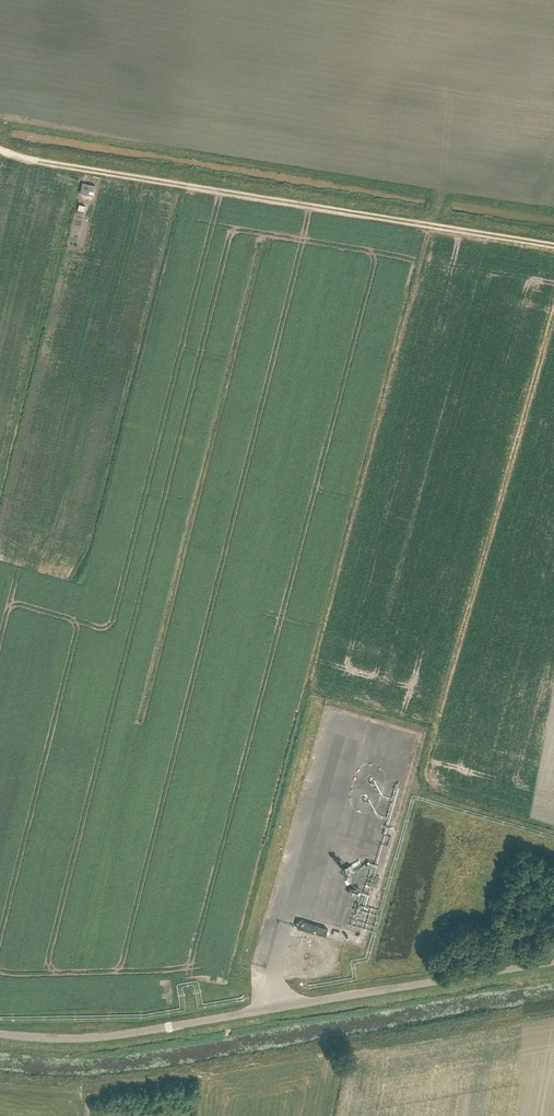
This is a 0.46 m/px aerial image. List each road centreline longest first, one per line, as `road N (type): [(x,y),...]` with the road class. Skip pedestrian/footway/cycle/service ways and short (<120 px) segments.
road 1 (track): [(0,148),(26,159),(553,245)]
road 2 (unclassified): [(553,961),(120,1034),(0,1033)]

